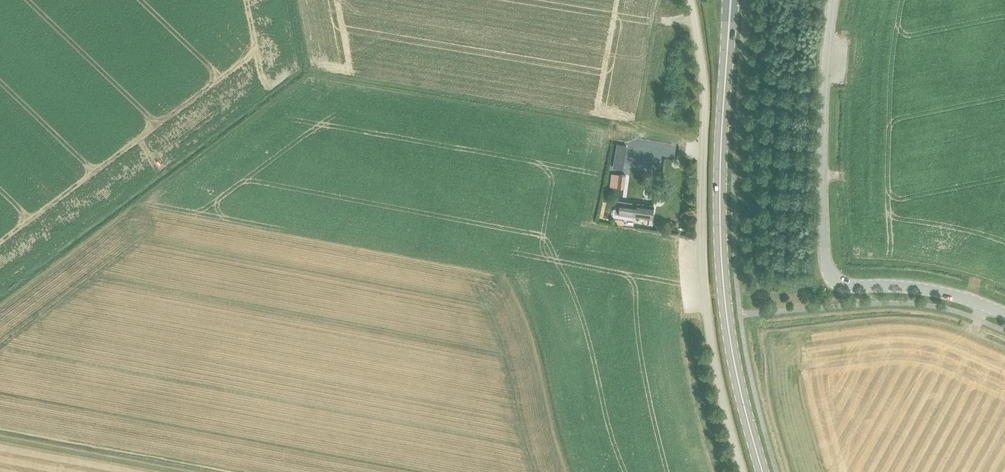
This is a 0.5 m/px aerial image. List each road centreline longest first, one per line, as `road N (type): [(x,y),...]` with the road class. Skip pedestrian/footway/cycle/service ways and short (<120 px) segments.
road 1 (unclassified): [(746,471),(717,365),(703,267),(706,99),(691,0)]
road 2 (primary): [(766,471),(734,359),(723,280),(721,143),(731,0)]
road 3 (unclassified): [(1004,315),(921,289),(856,288),(829,267),(835,0)]

